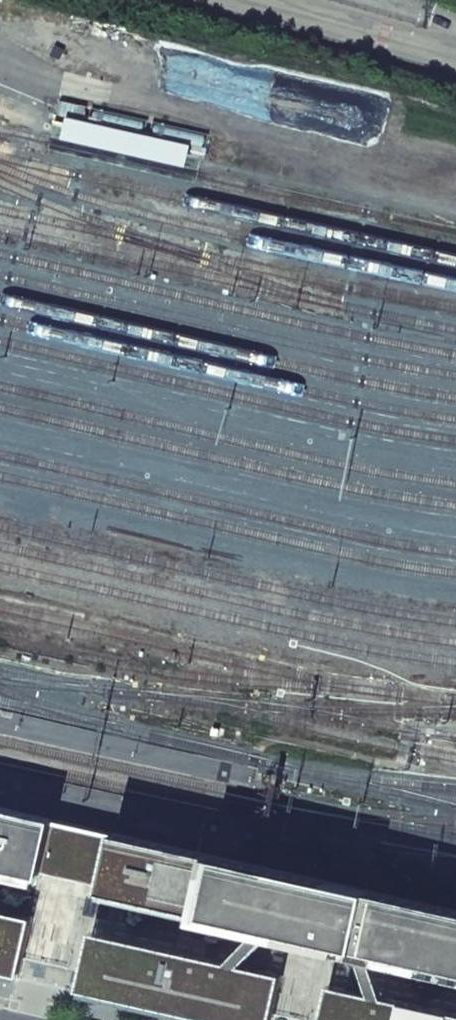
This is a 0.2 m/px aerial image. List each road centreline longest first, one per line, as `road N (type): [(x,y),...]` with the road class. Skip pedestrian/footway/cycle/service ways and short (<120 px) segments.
road 1 (residential): [(265,0),(455,52)]

